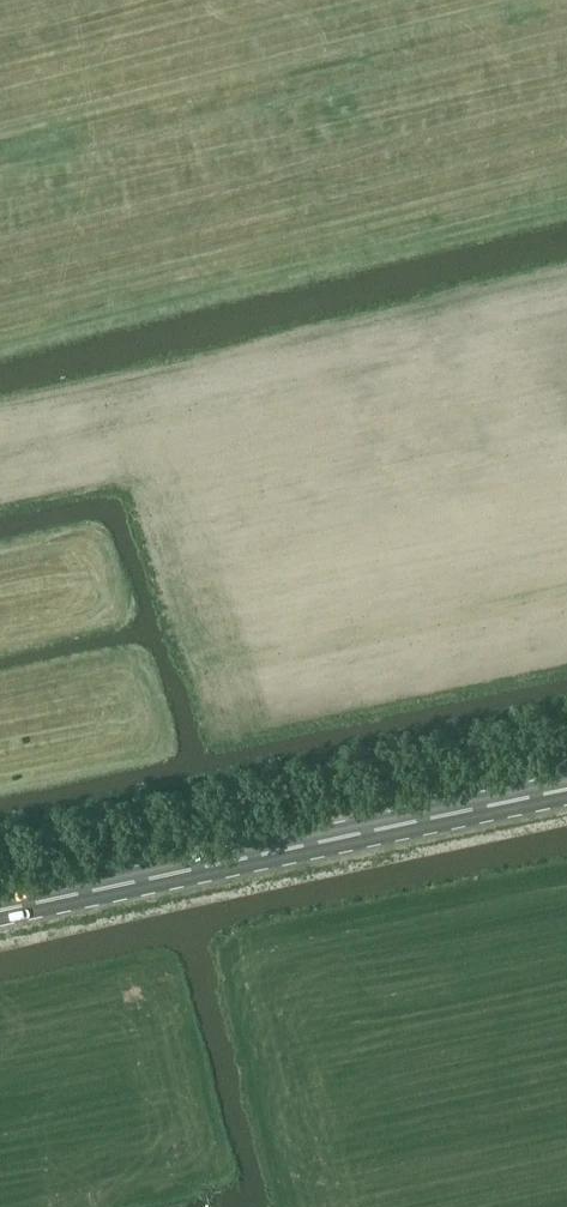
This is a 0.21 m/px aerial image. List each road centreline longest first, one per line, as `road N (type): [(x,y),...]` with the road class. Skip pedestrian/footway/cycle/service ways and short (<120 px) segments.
road 1 (secondary): [(0,912),(566,789)]

